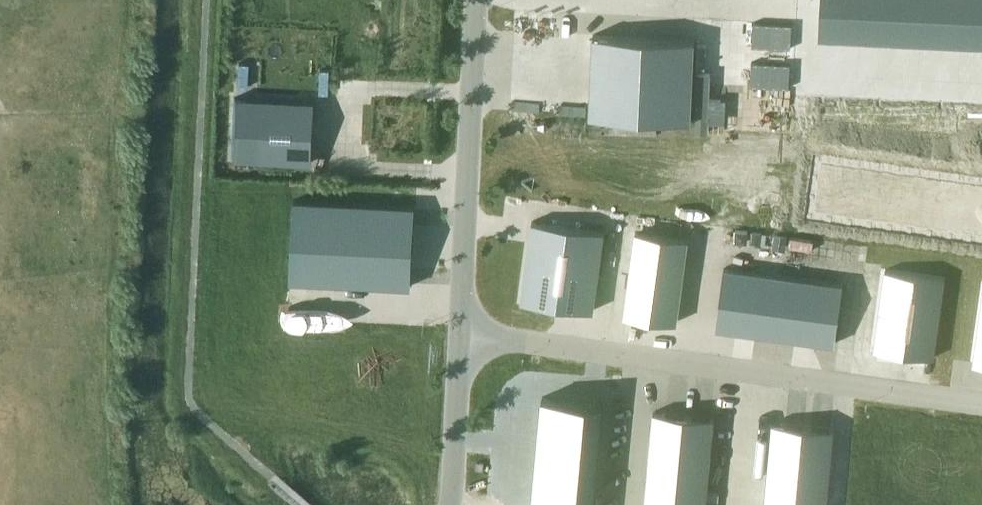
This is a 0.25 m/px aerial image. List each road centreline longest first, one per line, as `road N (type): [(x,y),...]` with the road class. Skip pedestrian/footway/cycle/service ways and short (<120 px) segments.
road 1 (unclassified): [(981,407),(461,336)]
road 2 (tertiary): [(477,0),(461,336)]
road 3 (tertiary): [(461,336),(451,504)]

